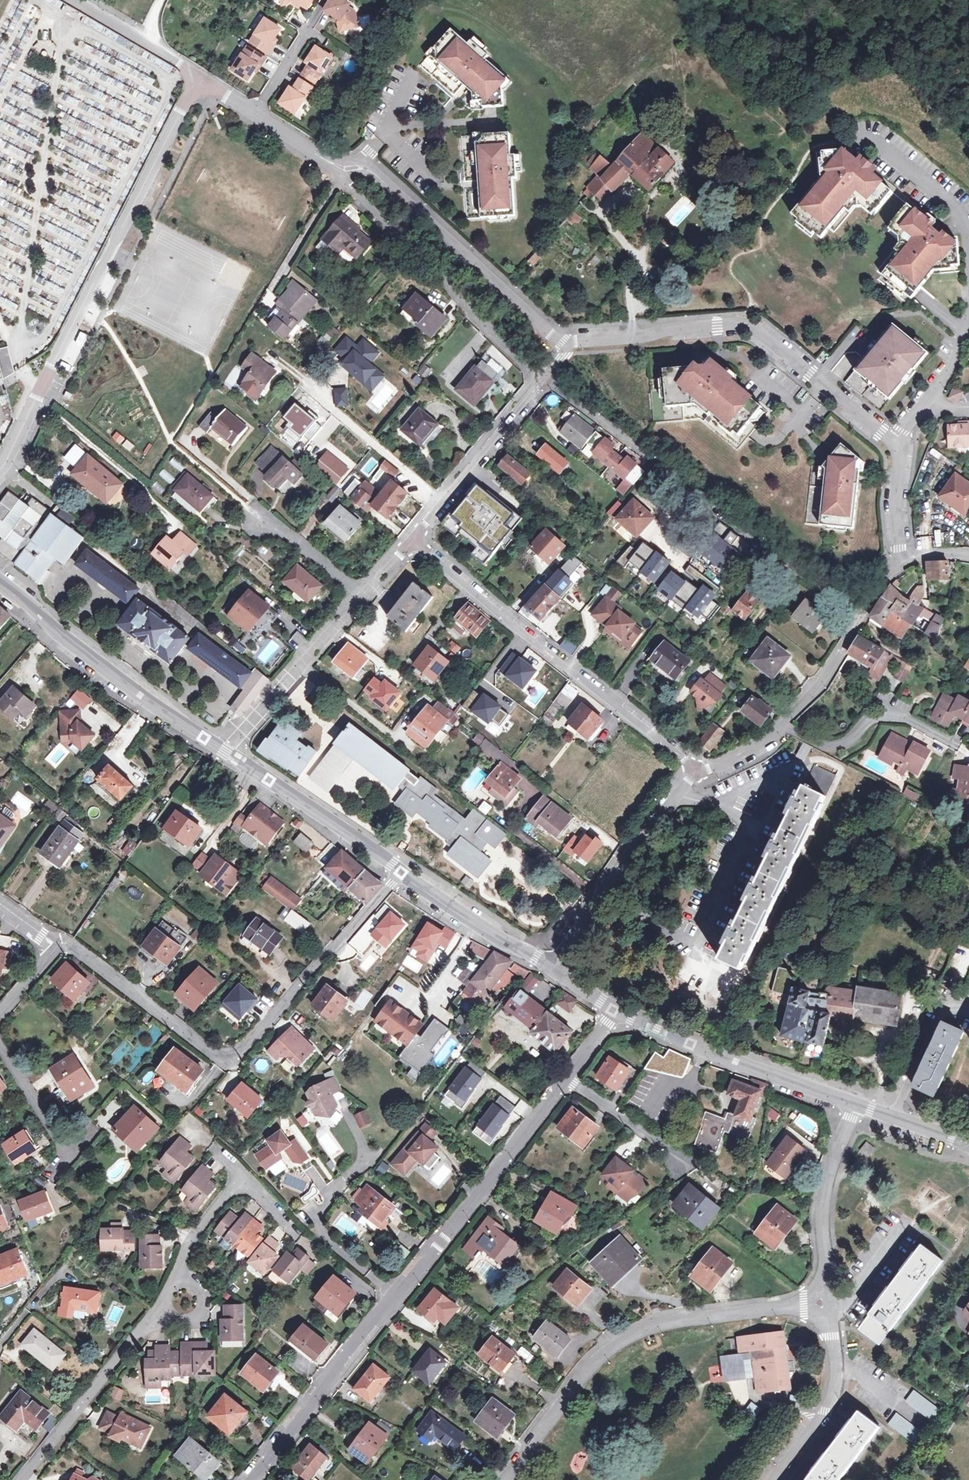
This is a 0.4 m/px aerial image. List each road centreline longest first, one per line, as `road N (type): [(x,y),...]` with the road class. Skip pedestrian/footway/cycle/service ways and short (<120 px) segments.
road 1 (unclassified): [(565,1082),(247,1479)]
road 2 (tertiary): [(0,578),(67,643),(145,699),(402,871)]
road 3 (unclassified): [(56,945),(72,948),(217,1056),(229,1056),(247,1046),(402,871)]
road 4 (unclassified): [(0,469),(198,80)]
road 5 (unclassified): [(501,1479),(607,1345),(692,1316),(825,1298)]
road 6 (residential): [(561,391),(861,615)]
road 7 (residential): [(565,345),(750,326),(896,443)]
road 8 (residential): [(695,771),(414,538)]
road 9 (residential): [(319,154),(391,186),(565,345)]
road 10 (residential): [(319,154),(527,365)]
road 11 (tertiary): [(612,1011),(855,1104)]
road 12 (residential): [(414,538),(565,345)]
road 13 (residential): [(695,771),(545,964)]
road 14 (unclassified): [(695,771),(723,766),(785,724),(861,615)]
road 15 (residential): [(22,1479),(151,1320)]
road 16 (unclassified): [(779,1479),(830,1412),(825,1298)]
road 17 (unclassified): [(825,1298),(823,1229),(855,1104)]
road 18 (tertiary): [(402,871),(545,964)]
road 19 (residential): [(565,1082),(701,1174)]
road 20 (unclassified): [(198,80),(75,0)]
road 21 (residential): [(254,512),(361,597)]
road 22 (residential): [(254,113),(324,0)]
road 23 (residential): [(0,1047),(66,1157)]
road 24 (residential): [(279,687),(361,597)]
road 25 (residential): [(896,443),(903,564)]
road 26 (tertiary): [(855,1104),(968,1142)]

